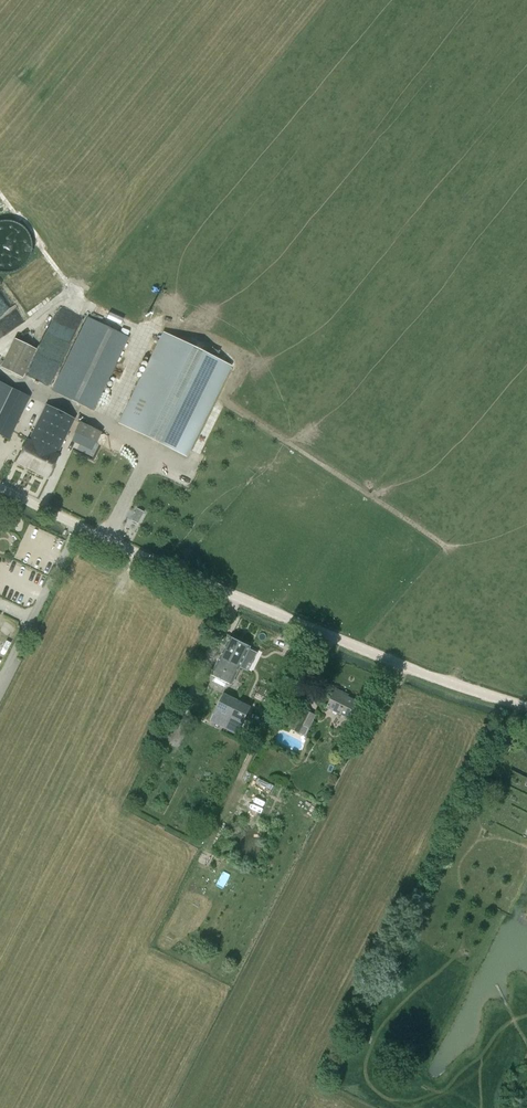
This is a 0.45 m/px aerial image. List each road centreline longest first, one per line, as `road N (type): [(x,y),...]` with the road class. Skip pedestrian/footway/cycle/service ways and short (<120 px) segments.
road 1 (unclassified): [(526,708),(402,667),(0,487)]

